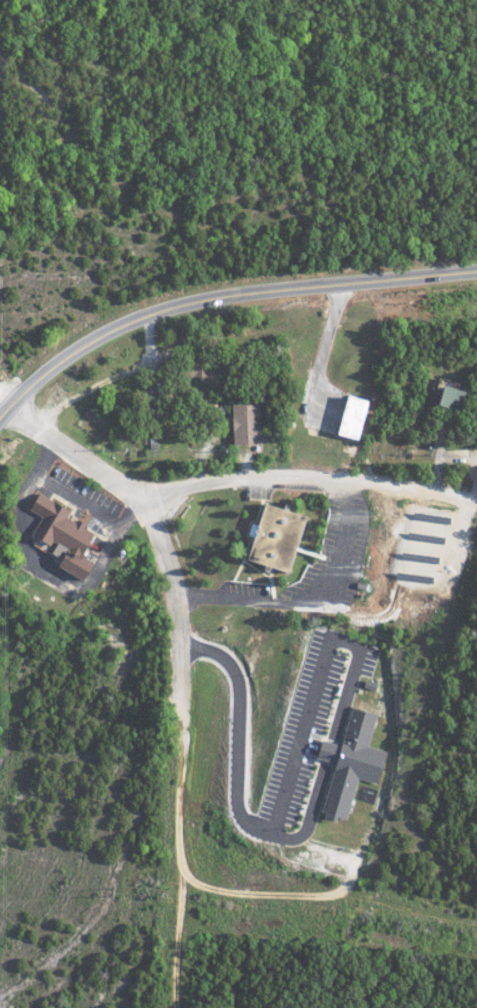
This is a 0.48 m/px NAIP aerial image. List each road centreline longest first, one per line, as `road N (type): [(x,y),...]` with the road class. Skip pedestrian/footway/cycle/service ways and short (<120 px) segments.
road 1 (residential): [(163,1007),(197,806),(181,725),(181,618),(171,562),(129,489),(14,404)]
road 2 (tertiary): [(476,270),(262,291),(149,312),(55,363),(0,418)]
road 3 (residential): [(476,501),(383,481),(276,474),(137,498)]
road 4 (residential): [(41,424),(181,725)]

